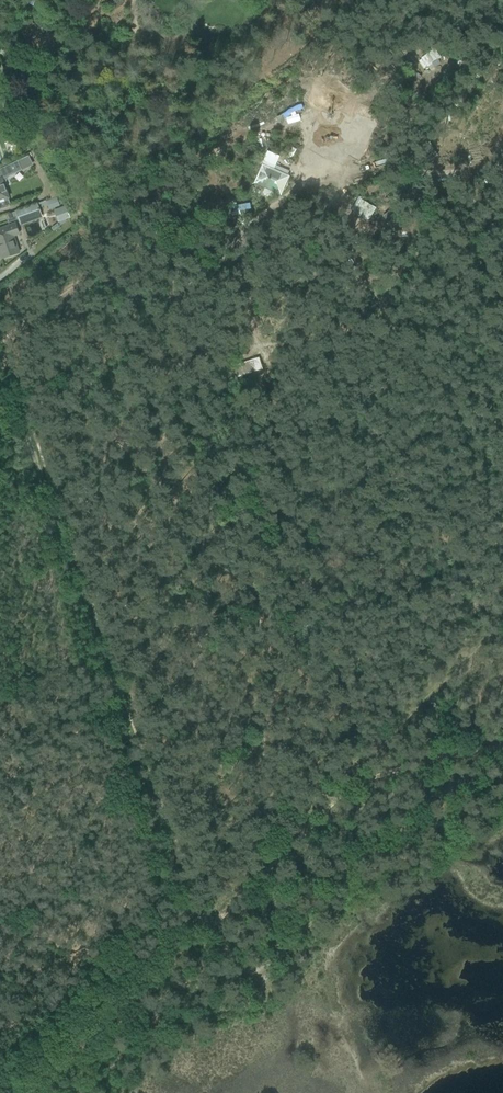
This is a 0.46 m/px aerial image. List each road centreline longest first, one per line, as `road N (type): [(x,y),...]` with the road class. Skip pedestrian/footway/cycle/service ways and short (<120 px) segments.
road 1 (track): [(0,362),(193,928)]

